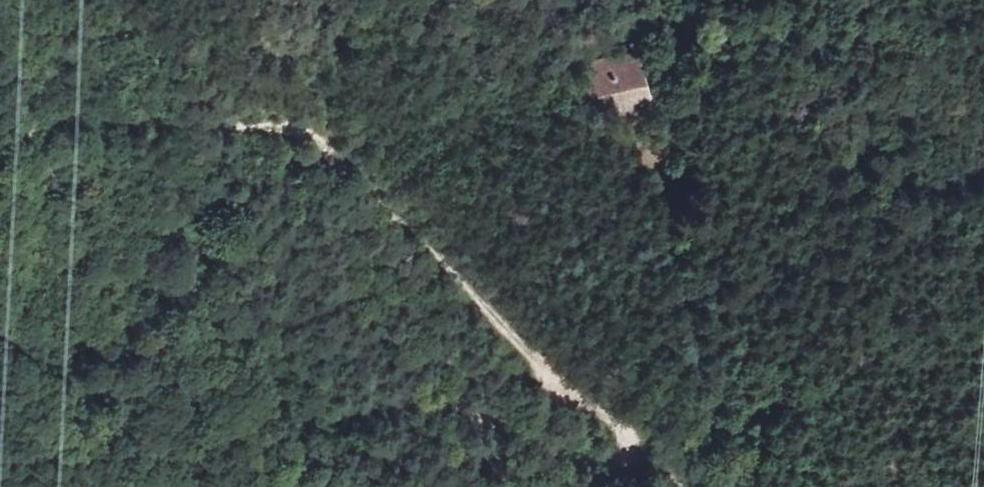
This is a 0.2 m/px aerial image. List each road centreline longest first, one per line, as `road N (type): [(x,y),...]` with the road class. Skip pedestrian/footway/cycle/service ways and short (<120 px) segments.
road 1 (track): [(297,486),(312,448),(339,418),(385,408),(499,426),(585,463),(623,467),(636,457),(321,138),(232,122),(74,121),(27,137),(0,161)]
road 2 (track): [(742,486),(690,314),(678,126)]

